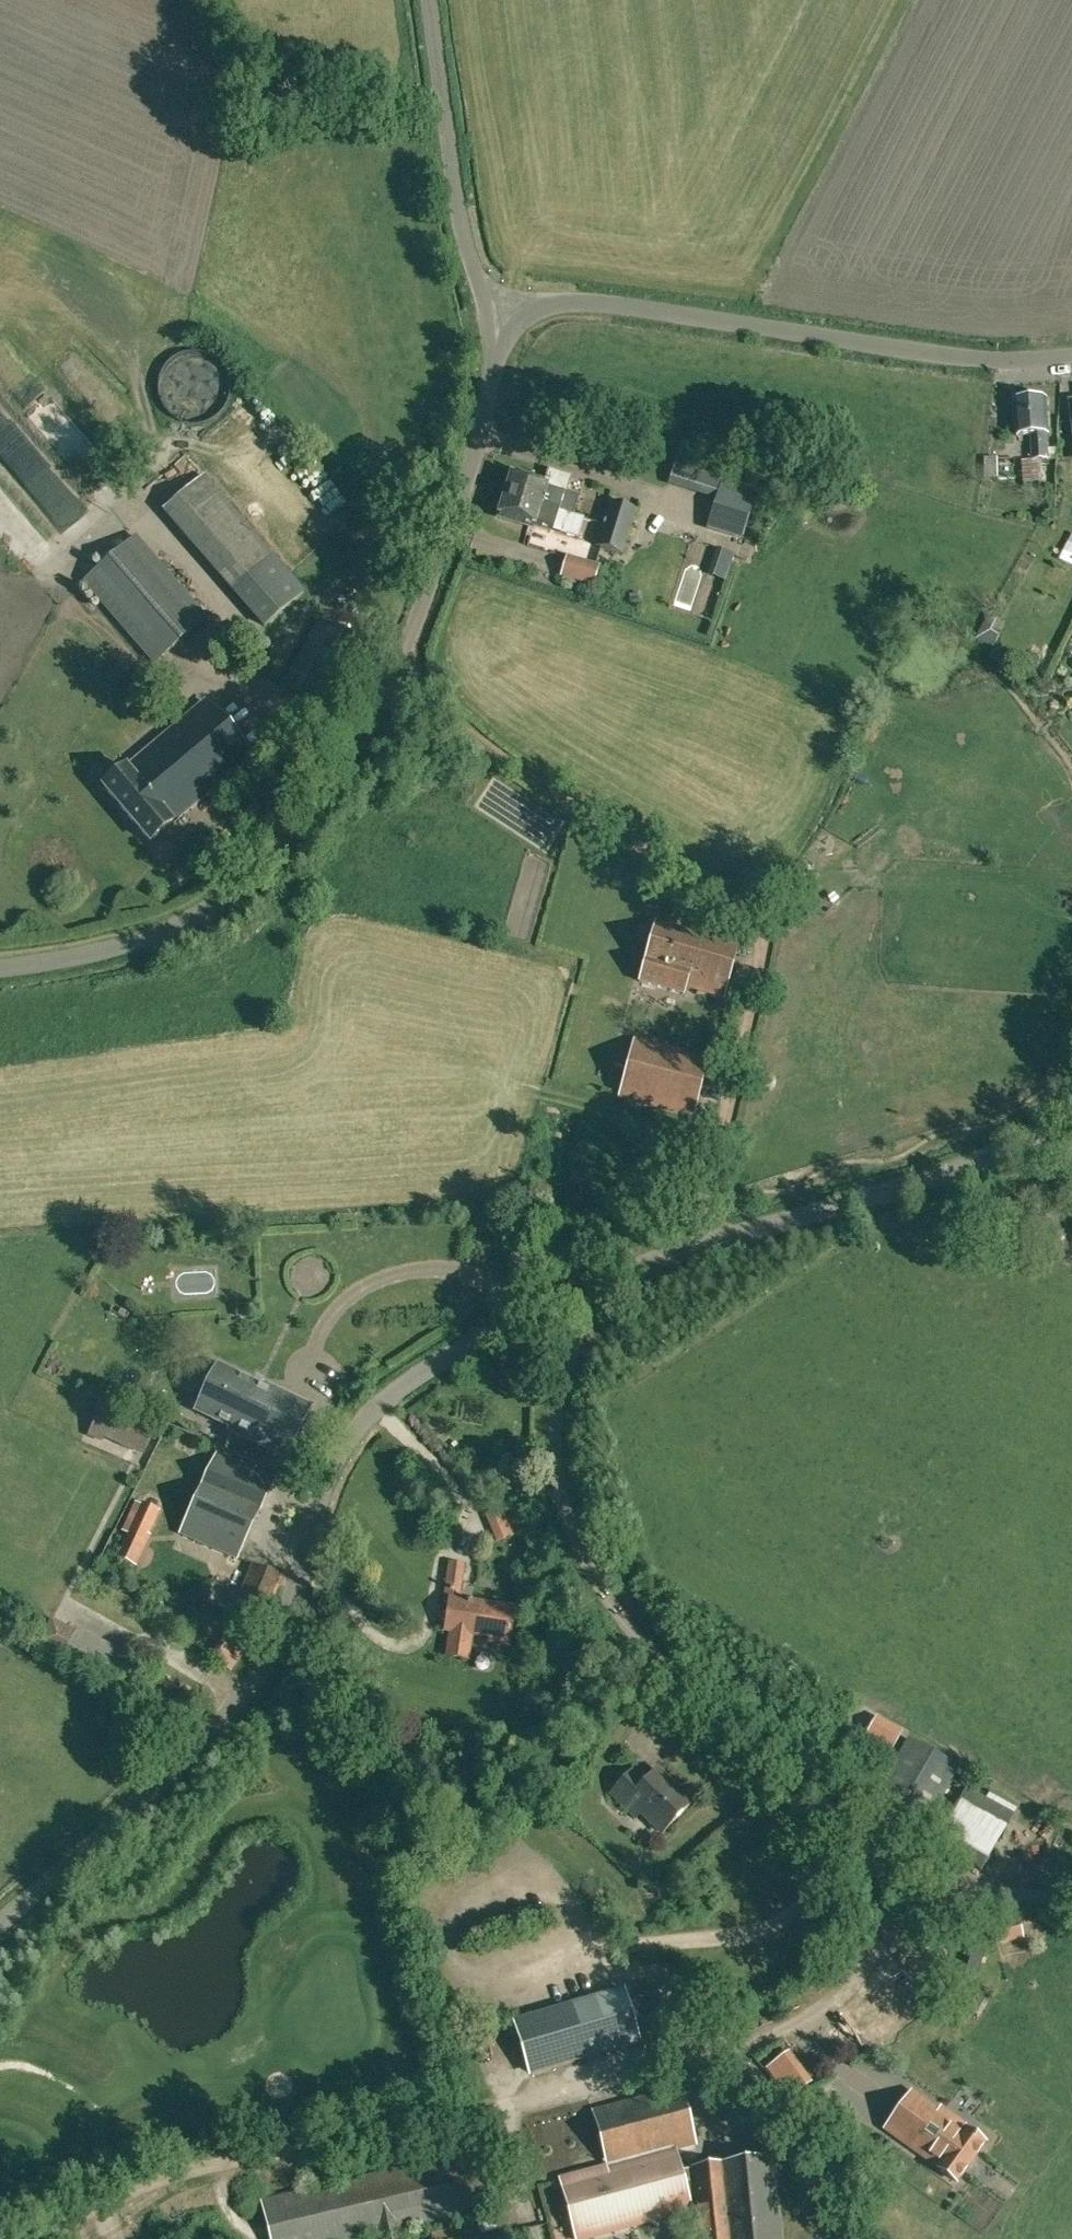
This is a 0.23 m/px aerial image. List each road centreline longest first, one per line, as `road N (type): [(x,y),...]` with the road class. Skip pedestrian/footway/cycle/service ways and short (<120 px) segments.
road 1 (unclassified): [(0,1926),(243,1699),(278,1640),(339,1455),(379,1402),(487,1332),(595,1281)]
road 2 (unclassified): [(0,969),(105,952),(169,931),(268,869),(312,817),(386,701),(418,630),(493,369),(492,313)]
road 3 (track): [(682,1253),(757,968),(754,929),(743,911),(705,883),(394,683)]
road 4 (unclassified): [(853,1842),(778,1761),(671,1673),(590,1578),(565,1505),(555,1417),(595,1281)]
road 5 (unclassified): [(492,313),(613,304),(999,359)]
road 6 (unclassified): [(595,1281),(963,1166),(1071,1118)]
road 7 (track): [(503,2106),(184,2168),(45,2238)]
road 8 (unclassified): [(492,313),(461,239),(430,0)]
road 9 (track): [(677,2059),(636,1976),(459,2023)]
road 10 (track): [(677,2059),(696,2089),(710,2151),(742,2143),(767,2136),(775,2096),(744,2041)]
road 11 (residential): [(871,1961),(779,2028),(677,2059)]
road 12 (residential): [(503,2106),(677,2059)]
road 13 (unclassified): [(967,1892),(853,1842)]
road 14 (residential): [(853,1842),(871,1903),(871,1961)]

